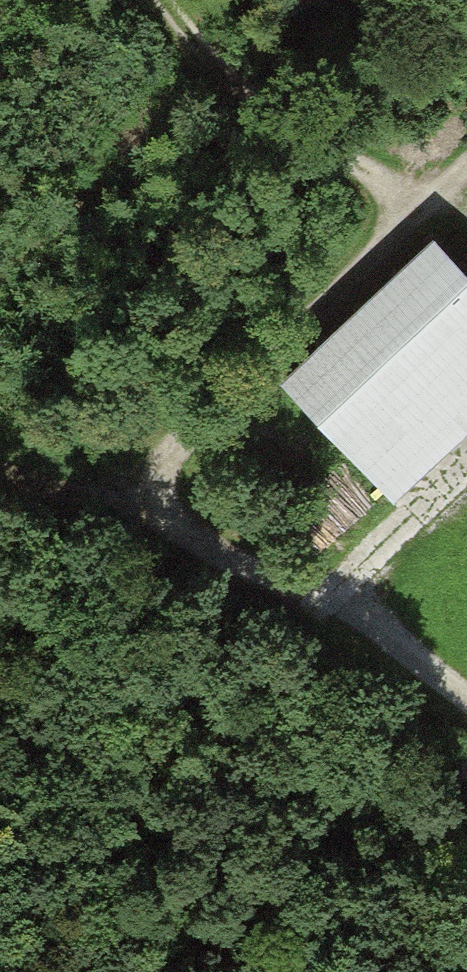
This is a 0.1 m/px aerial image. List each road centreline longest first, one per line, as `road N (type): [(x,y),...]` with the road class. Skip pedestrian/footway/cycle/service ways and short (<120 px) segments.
road 1 (track): [(102,510),(466,161)]
road 2 (track): [(428,198),(247,100),(171,0)]
road 3 (track): [(367,615),(102,510)]
road 4 (track): [(466,698),(367,615)]

